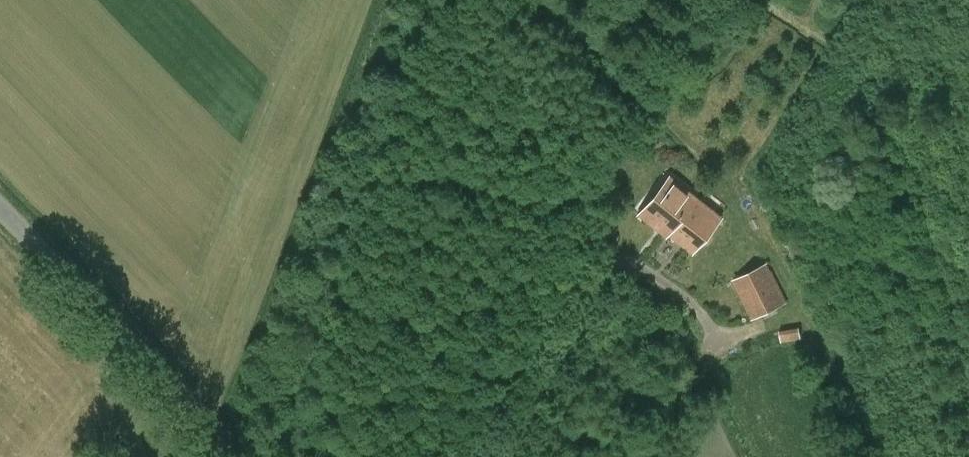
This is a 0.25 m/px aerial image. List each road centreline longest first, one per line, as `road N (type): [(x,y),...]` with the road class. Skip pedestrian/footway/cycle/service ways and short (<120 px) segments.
road 1 (tertiary): [(238,456),(0,212)]

